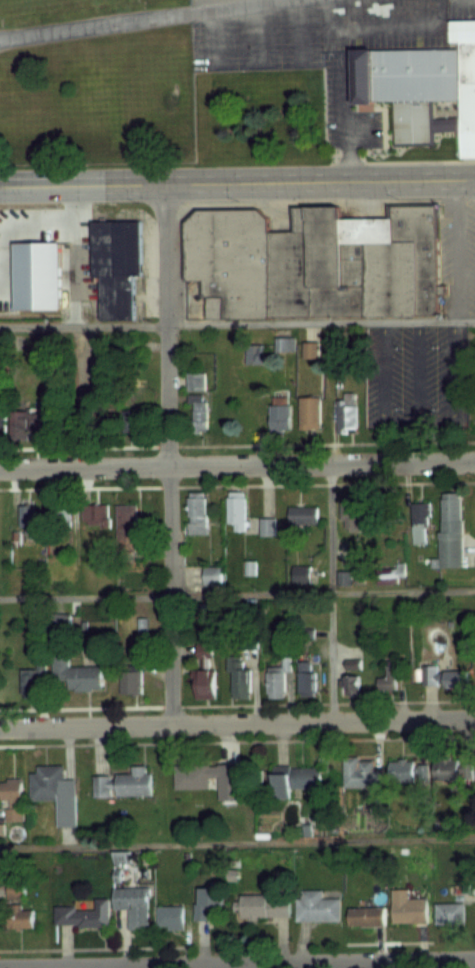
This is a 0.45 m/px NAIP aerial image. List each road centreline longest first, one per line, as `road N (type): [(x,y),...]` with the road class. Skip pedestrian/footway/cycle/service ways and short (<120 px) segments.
road 1 (residential): [(171,725),(166,185)]
road 2 (residential): [(474,718),(0,728)]
road 3 (residential): [(474,958),(0,966)]
road 4 (tertiary): [(474,179),(0,187)]
road 5 (residential): [(474,462),(0,469)]

